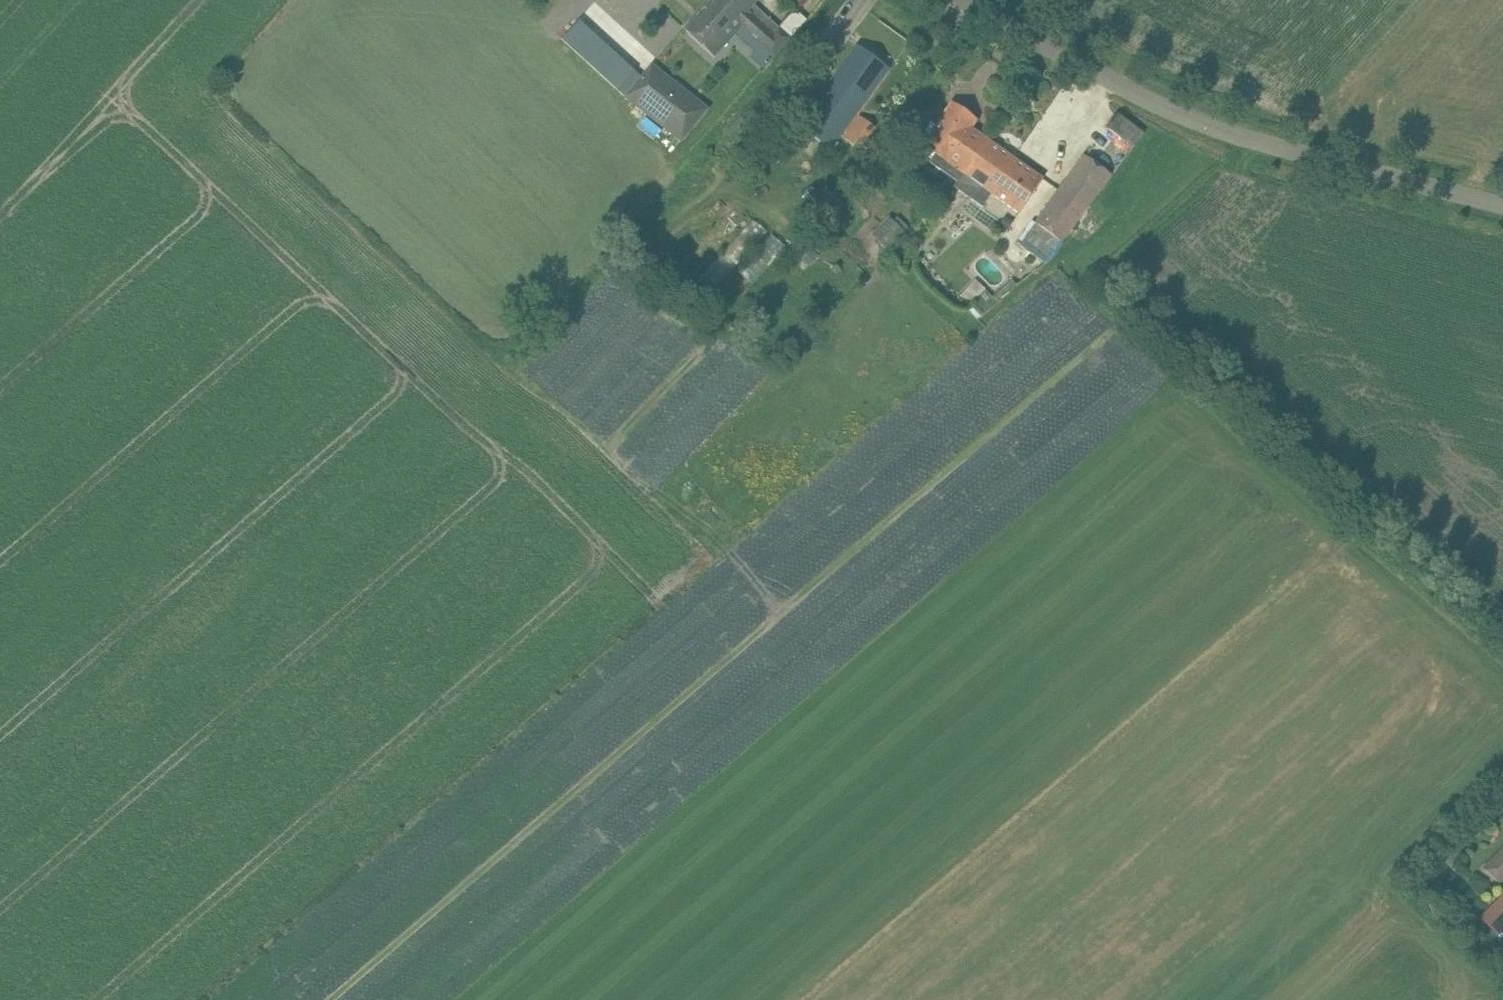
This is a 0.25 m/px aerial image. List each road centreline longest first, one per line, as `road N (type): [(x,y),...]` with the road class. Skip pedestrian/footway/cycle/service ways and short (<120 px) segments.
road 1 (residential): [(1502,215),(1211,137),(970,0)]

